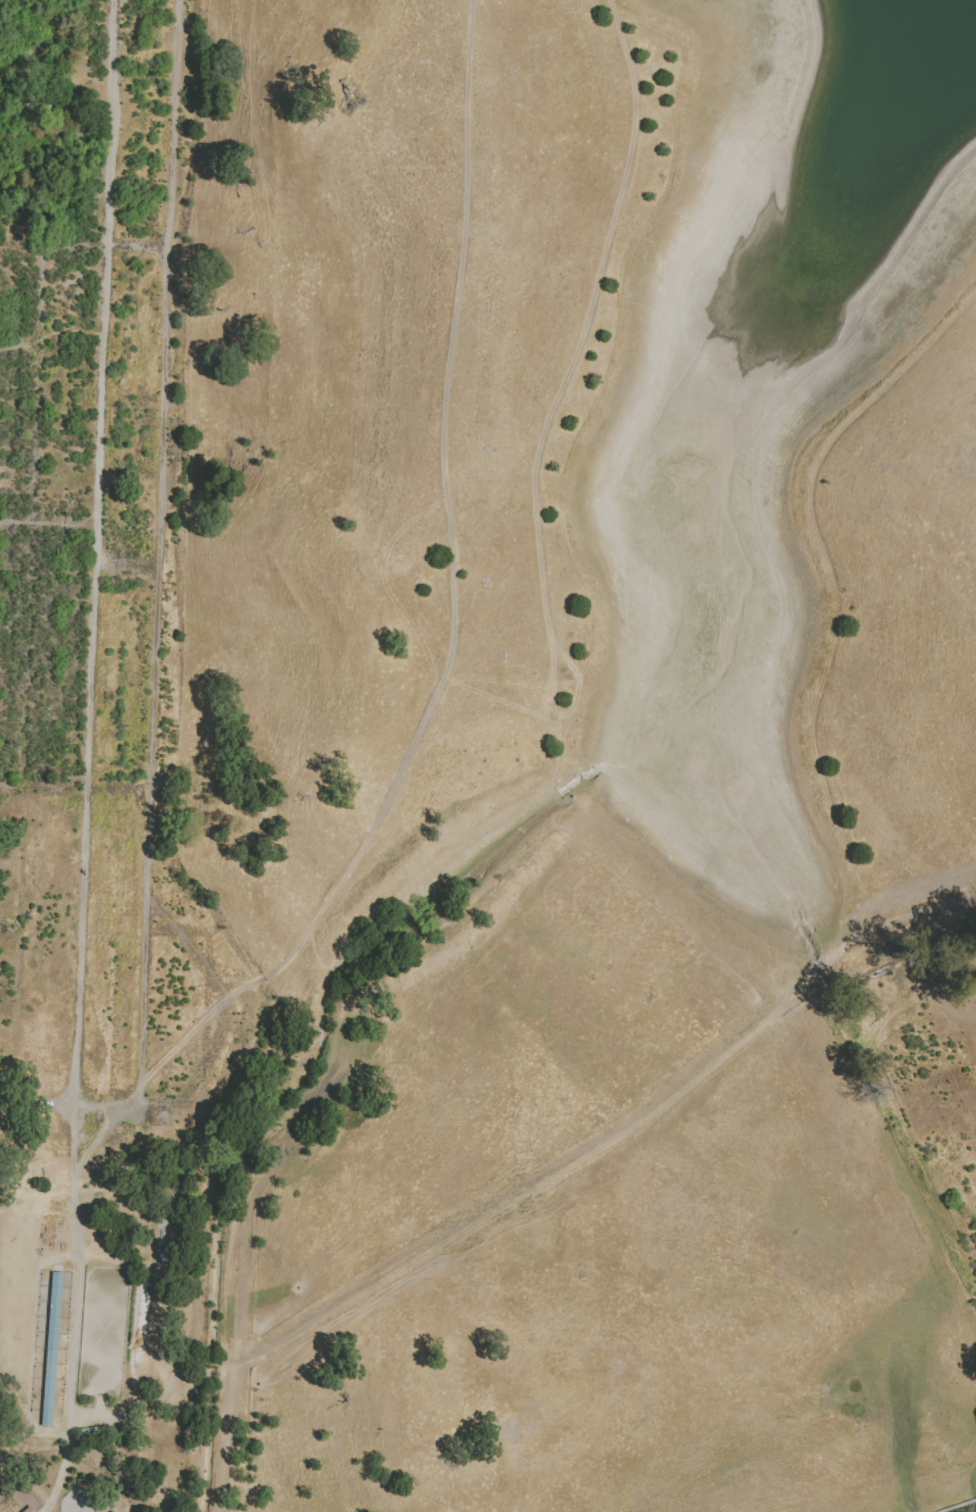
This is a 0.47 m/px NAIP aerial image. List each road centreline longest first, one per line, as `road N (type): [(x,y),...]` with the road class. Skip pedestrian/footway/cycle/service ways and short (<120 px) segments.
road 1 (track): [(610,0),(635,93),(631,146),(533,482),(552,696),(566,712),(580,696),(592,628),(561,527),(559,490),(607,373),(626,265),(670,178),(683,65),(673,36),(610,0)]

